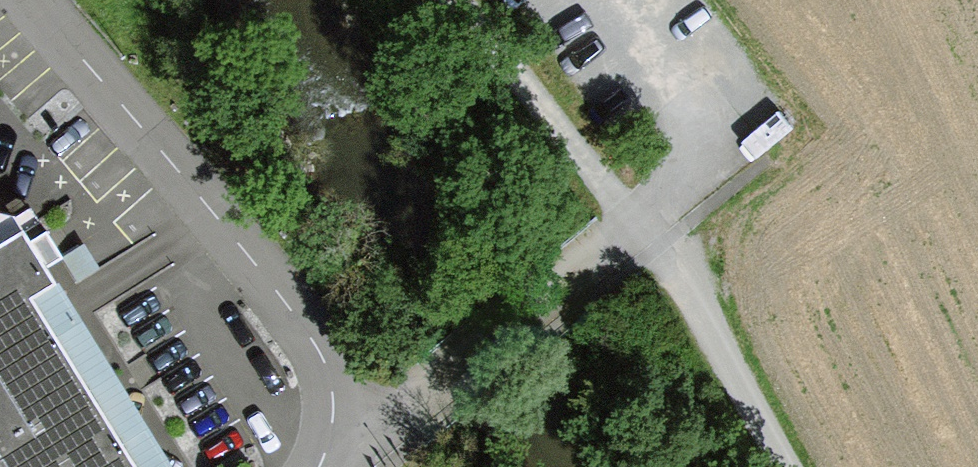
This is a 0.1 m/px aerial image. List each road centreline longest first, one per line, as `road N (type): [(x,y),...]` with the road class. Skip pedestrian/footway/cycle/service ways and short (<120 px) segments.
road 1 (track): [(630,0),(680,58),(698,95),(701,130),(680,175),(400,397),(337,410)]
road 2 (track): [(783,466),(629,218),(455,0)]
road 3 (residential): [(321,466),(337,410),(126,105),(33,0)]

